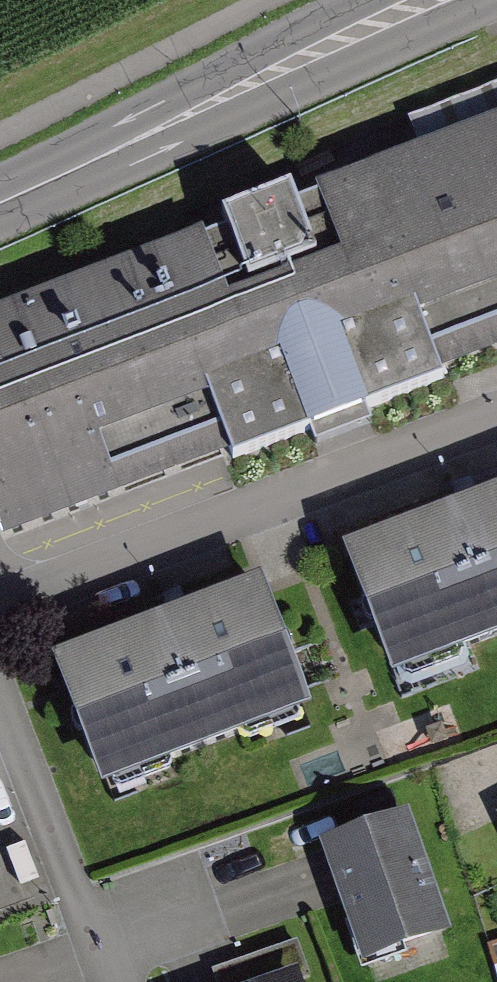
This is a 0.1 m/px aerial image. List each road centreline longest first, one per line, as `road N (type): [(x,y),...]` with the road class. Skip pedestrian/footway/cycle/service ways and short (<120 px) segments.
road 1 (residential): [(496,415),(0,598)]
road 2 (primary): [(431,0),(0,199)]
road 3 (residential): [(0,696),(117,981)]

